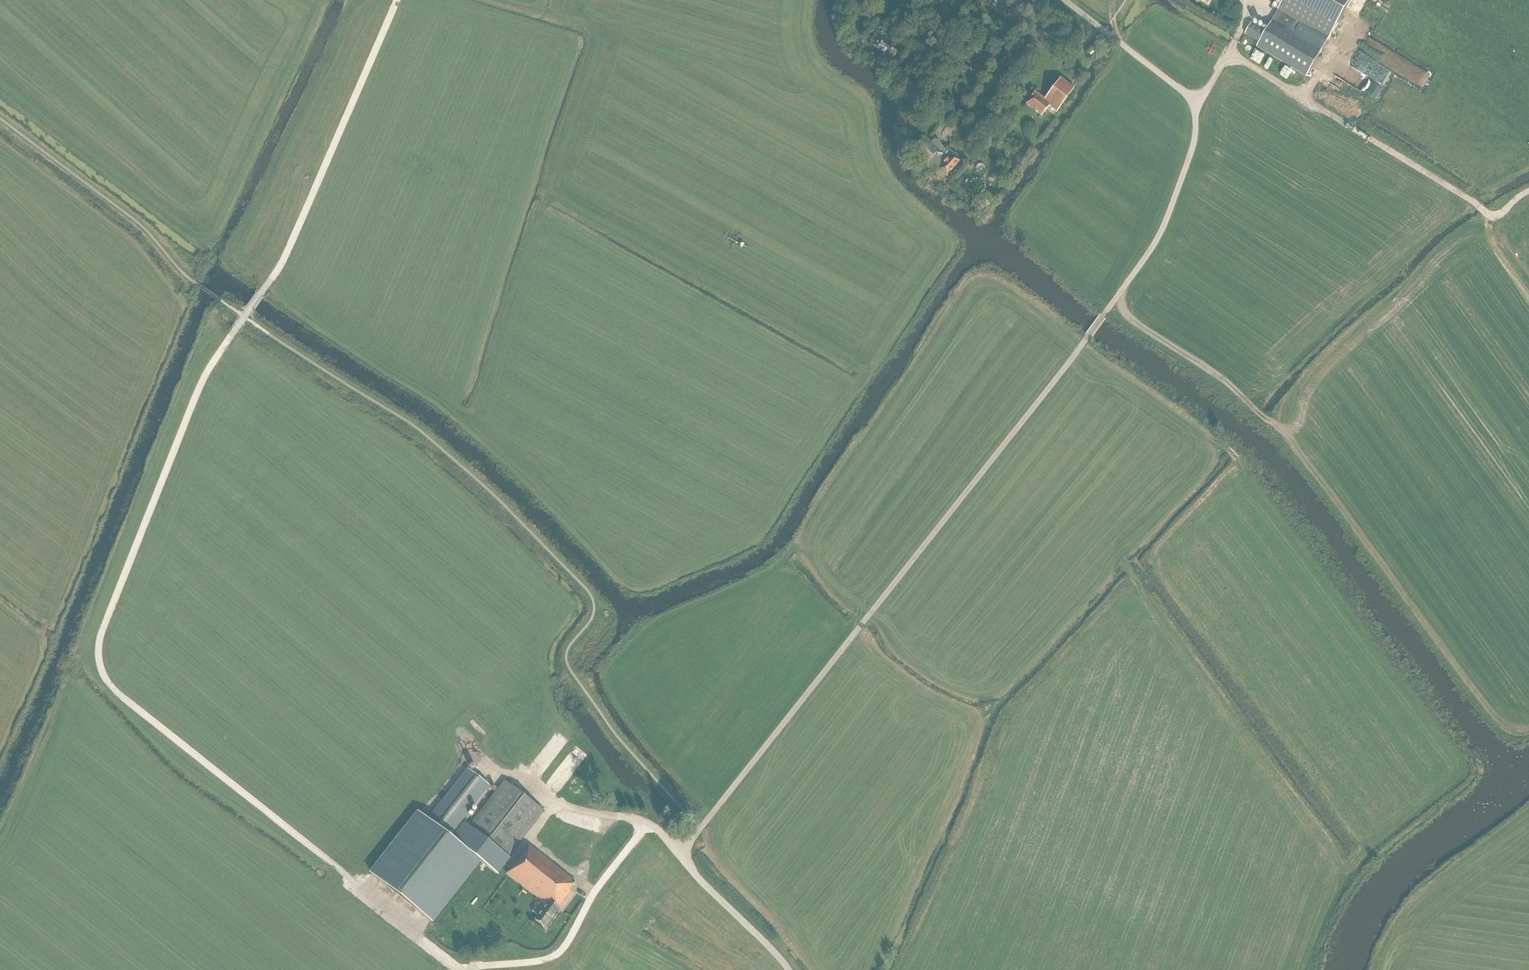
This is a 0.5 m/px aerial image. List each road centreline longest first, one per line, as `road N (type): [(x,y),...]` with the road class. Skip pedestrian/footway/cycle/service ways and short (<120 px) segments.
road 1 (unclassified): [(790,969),(682,852),(1157,243),(1195,140),(1190,99),(1064,0)]

